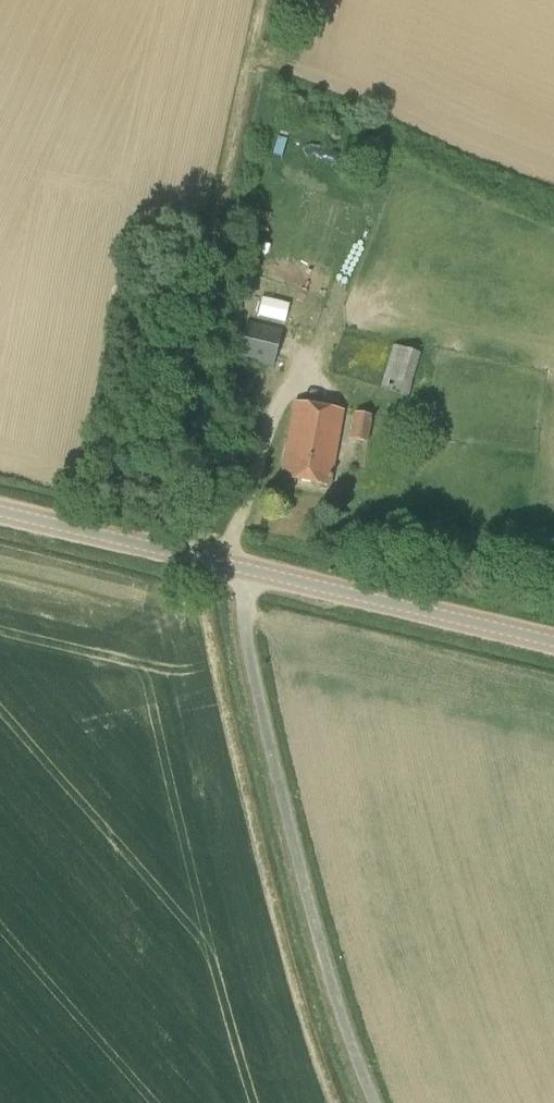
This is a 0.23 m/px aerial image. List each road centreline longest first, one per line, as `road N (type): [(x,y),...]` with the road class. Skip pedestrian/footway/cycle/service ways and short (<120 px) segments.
road 1 (unclassified): [(376,1102),(336,991),(255,665),(242,570)]
road 2 (tertiary): [(553,639),(242,570)]
road 3 (tertiary): [(242,570),(0,513)]

